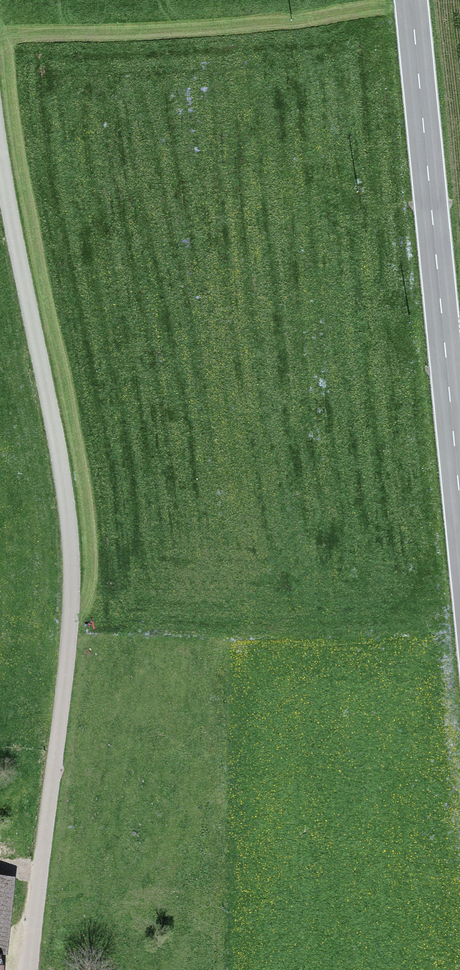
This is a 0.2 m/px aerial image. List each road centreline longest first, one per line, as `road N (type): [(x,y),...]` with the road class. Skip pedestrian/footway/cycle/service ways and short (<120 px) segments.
road 1 (unclassified): [(28,969),(72,557),(0,152)]
road 2 (secondary): [(411,0),(459,506)]

